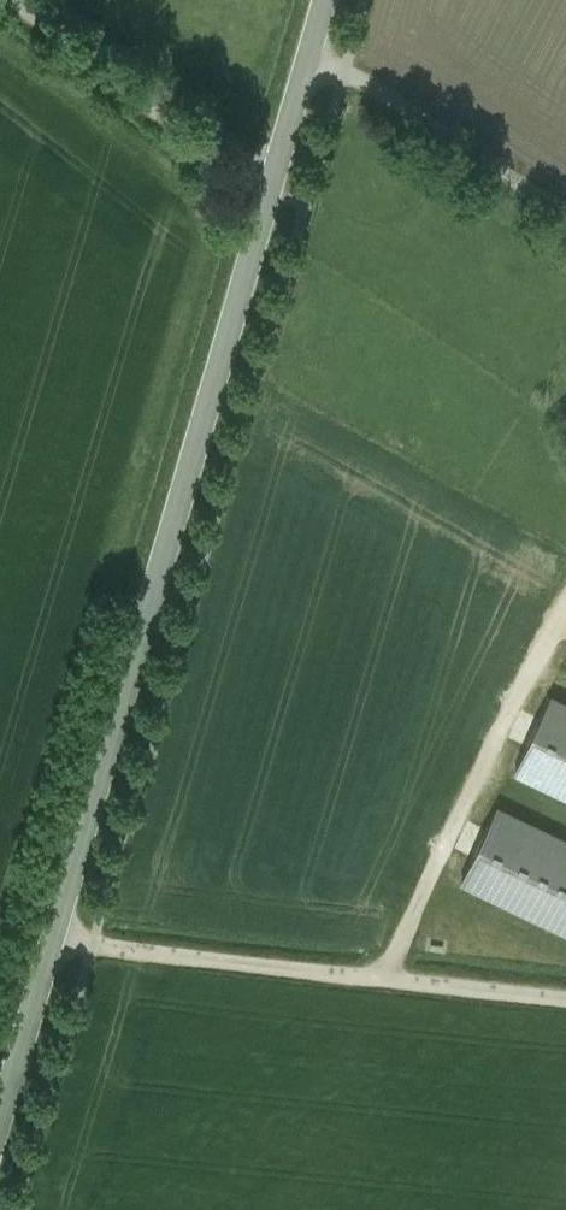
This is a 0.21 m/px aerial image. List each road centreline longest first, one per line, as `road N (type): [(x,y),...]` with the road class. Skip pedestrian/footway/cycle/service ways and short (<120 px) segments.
road 1 (secondary): [(322,0),(0,1118)]

